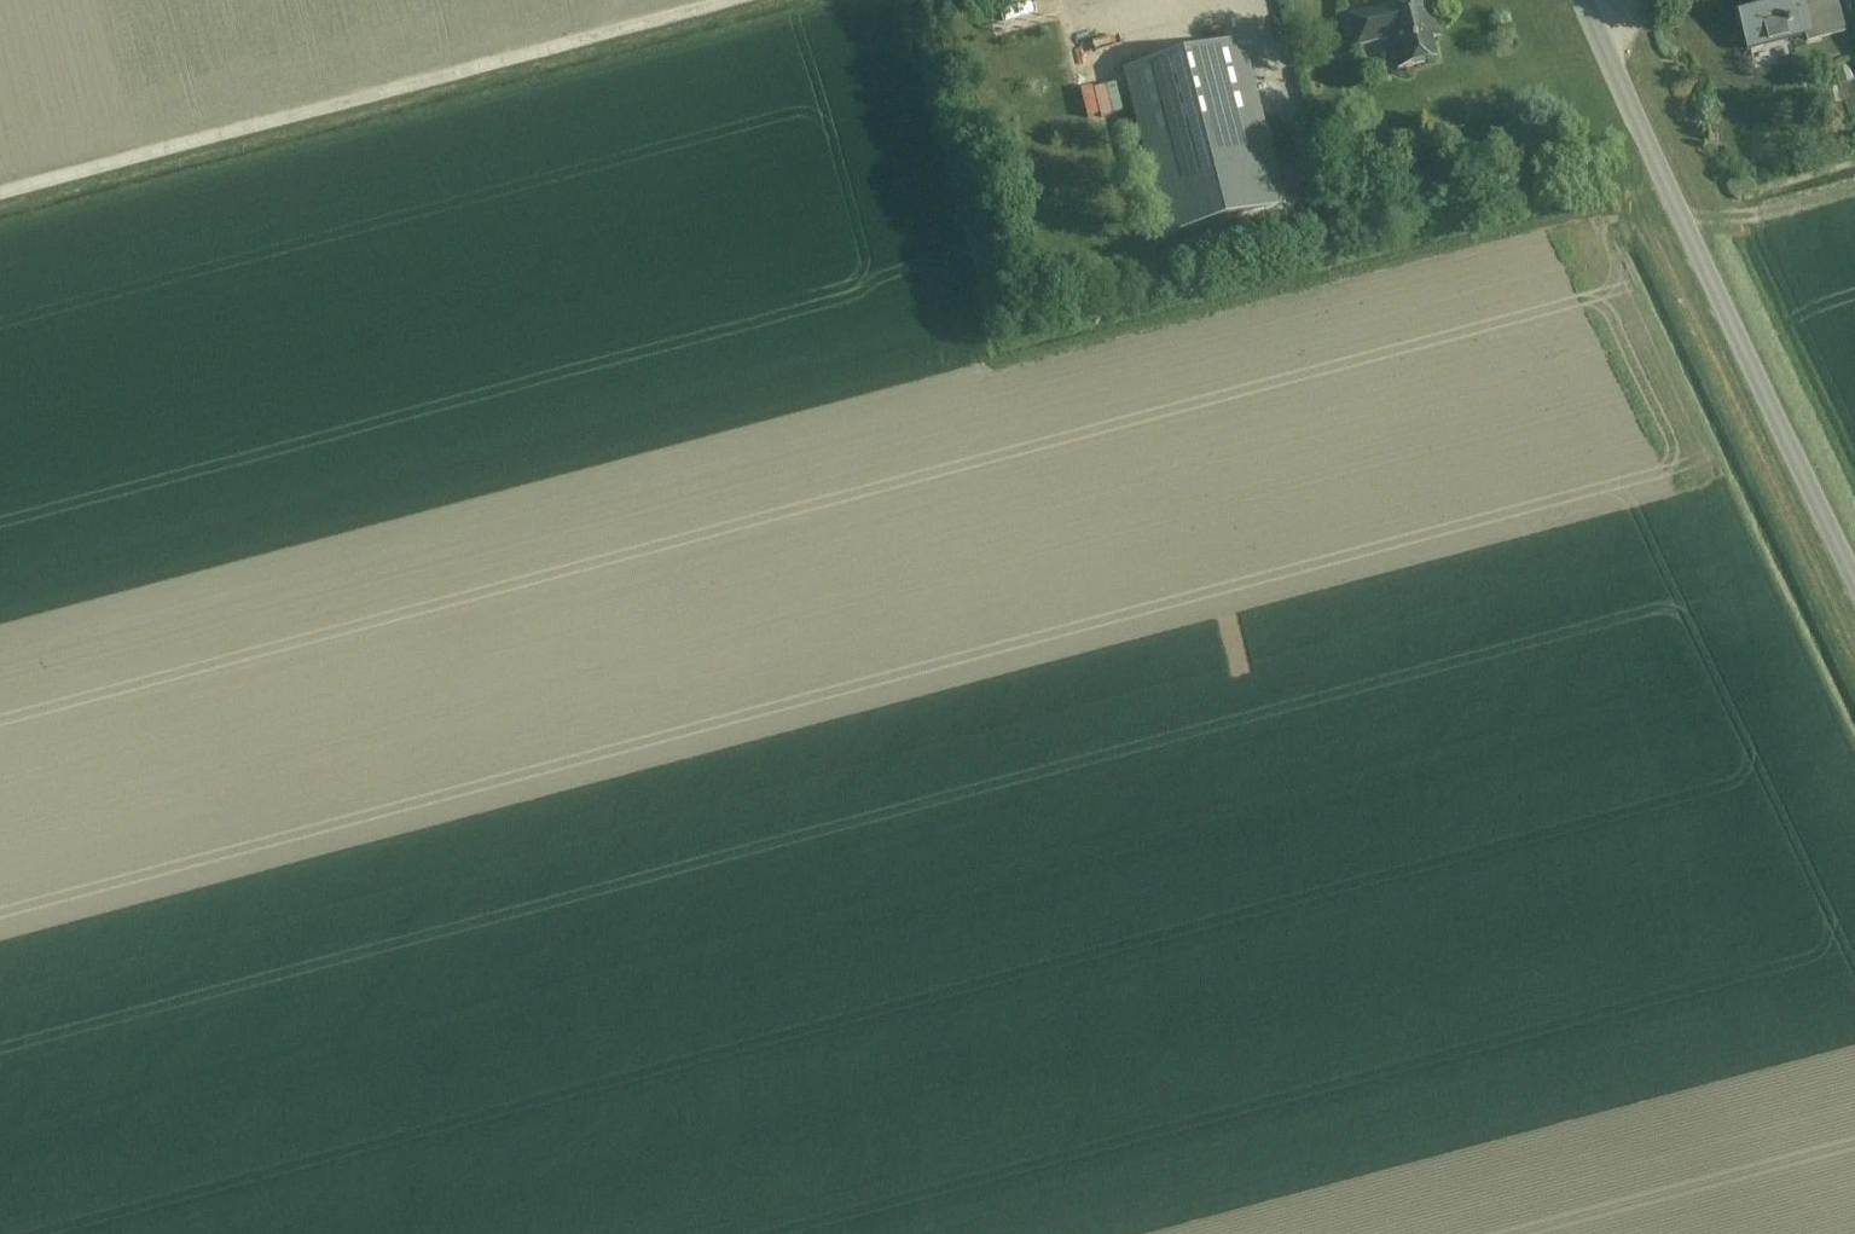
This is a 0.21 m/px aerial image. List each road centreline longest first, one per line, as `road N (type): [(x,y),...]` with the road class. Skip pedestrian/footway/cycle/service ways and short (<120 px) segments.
road 1 (track): [(0,194),(735,0)]
road 2 (unclassified): [(1854,573),(1585,0)]

